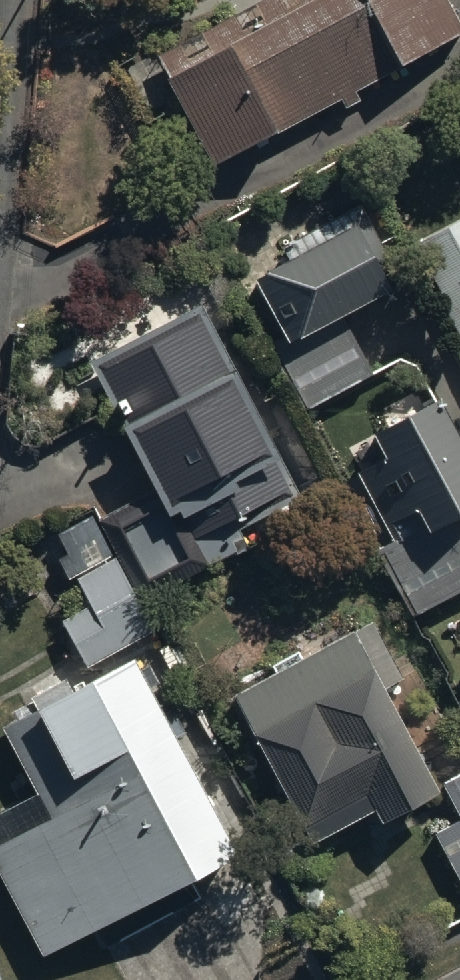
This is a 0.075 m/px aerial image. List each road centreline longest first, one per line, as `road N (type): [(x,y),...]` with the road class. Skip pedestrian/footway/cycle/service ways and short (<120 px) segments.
road 1 (residential): [(0,142),(10,0)]

